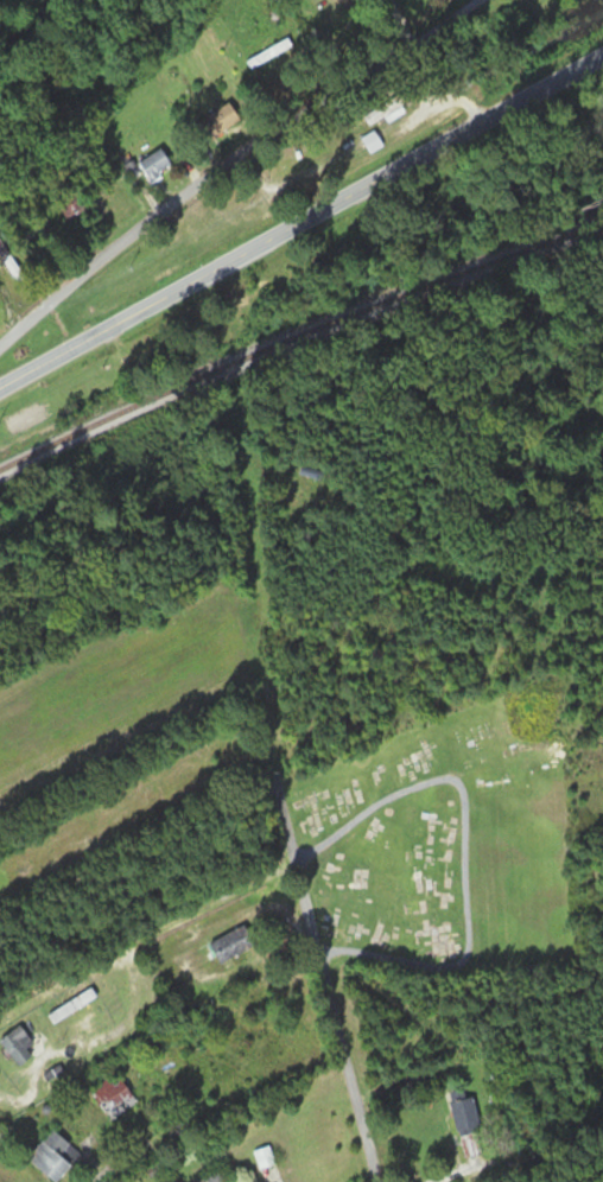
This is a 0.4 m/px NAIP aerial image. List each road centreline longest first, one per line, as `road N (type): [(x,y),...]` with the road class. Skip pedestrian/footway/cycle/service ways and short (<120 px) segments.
road 1 (residential): [(0,498),(36,478),(227,431),(393,373),(456,329),(602,297)]
road 2 (residential): [(0,347),(155,214),(478,0)]
road 3 (secondary): [(119,322),(602,56)]
road 4 (residential): [(392,1181),(518,1075),(602,1047)]
road 5 (secondary): [(0,387),(119,322)]

